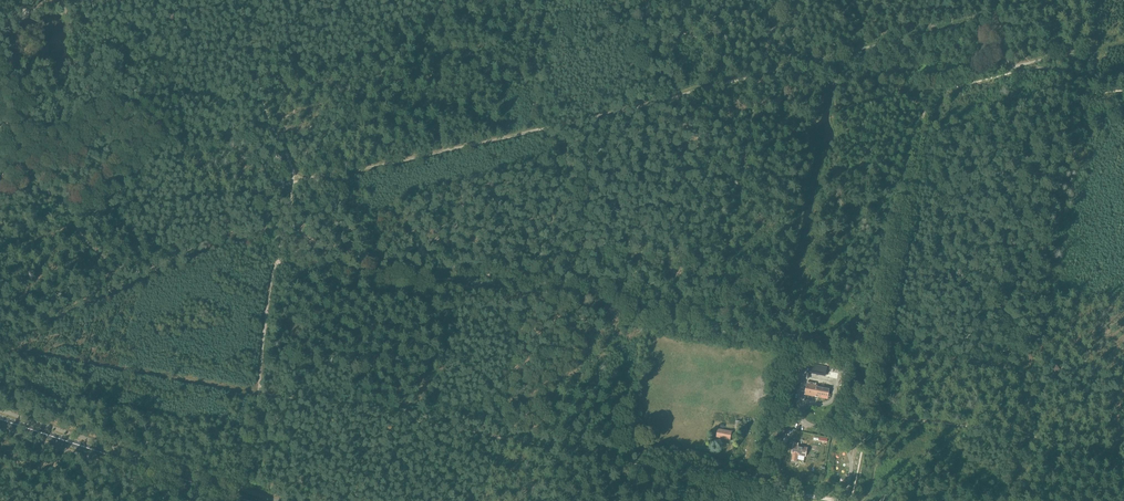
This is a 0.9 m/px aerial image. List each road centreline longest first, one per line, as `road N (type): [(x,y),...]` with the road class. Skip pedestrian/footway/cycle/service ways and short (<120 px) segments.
road 1 (track): [(0,223),(265,190),(994,20)]
road 2 (track): [(0,354),(32,351),(641,455),(842,500)]
road 3 (track): [(845,500),(928,88),(1014,66)]
road 4 (track): [(278,260),(293,182),(266,107),(243,0)]
road 5 (track): [(716,325),(761,75)]
road 6 (primary): [(238,500),(0,421)]
road 7 (track): [(66,8),(96,72),(171,138),(190,199)]
road 8 (track): [(994,20),(1014,66),(1123,42)]
road 9 (track): [(882,348),(1029,372)]
road 10 (track): [(258,391),(278,260)]

